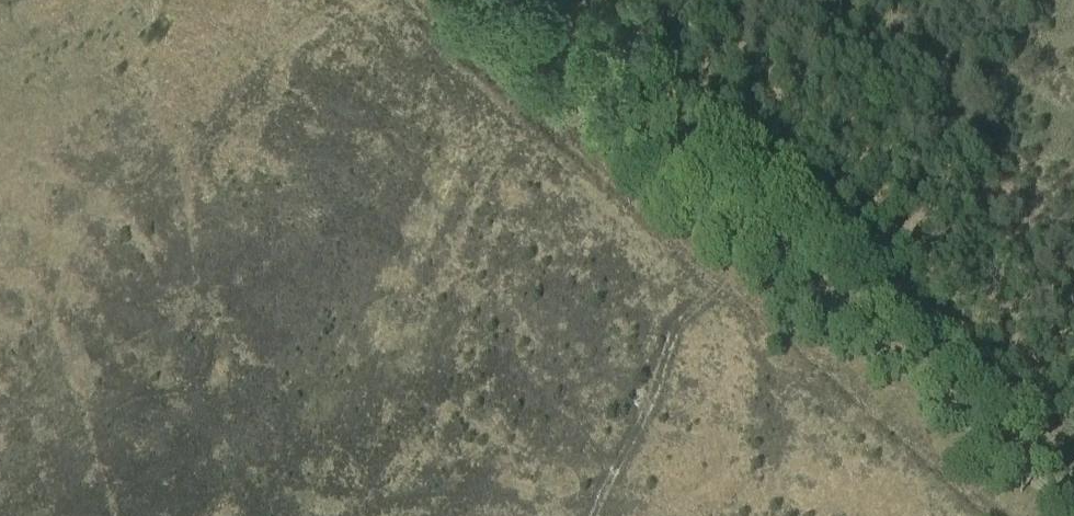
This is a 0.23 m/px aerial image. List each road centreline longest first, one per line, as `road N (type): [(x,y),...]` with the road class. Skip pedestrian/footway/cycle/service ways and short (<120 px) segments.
road 1 (track): [(491,0),(1073,514)]

